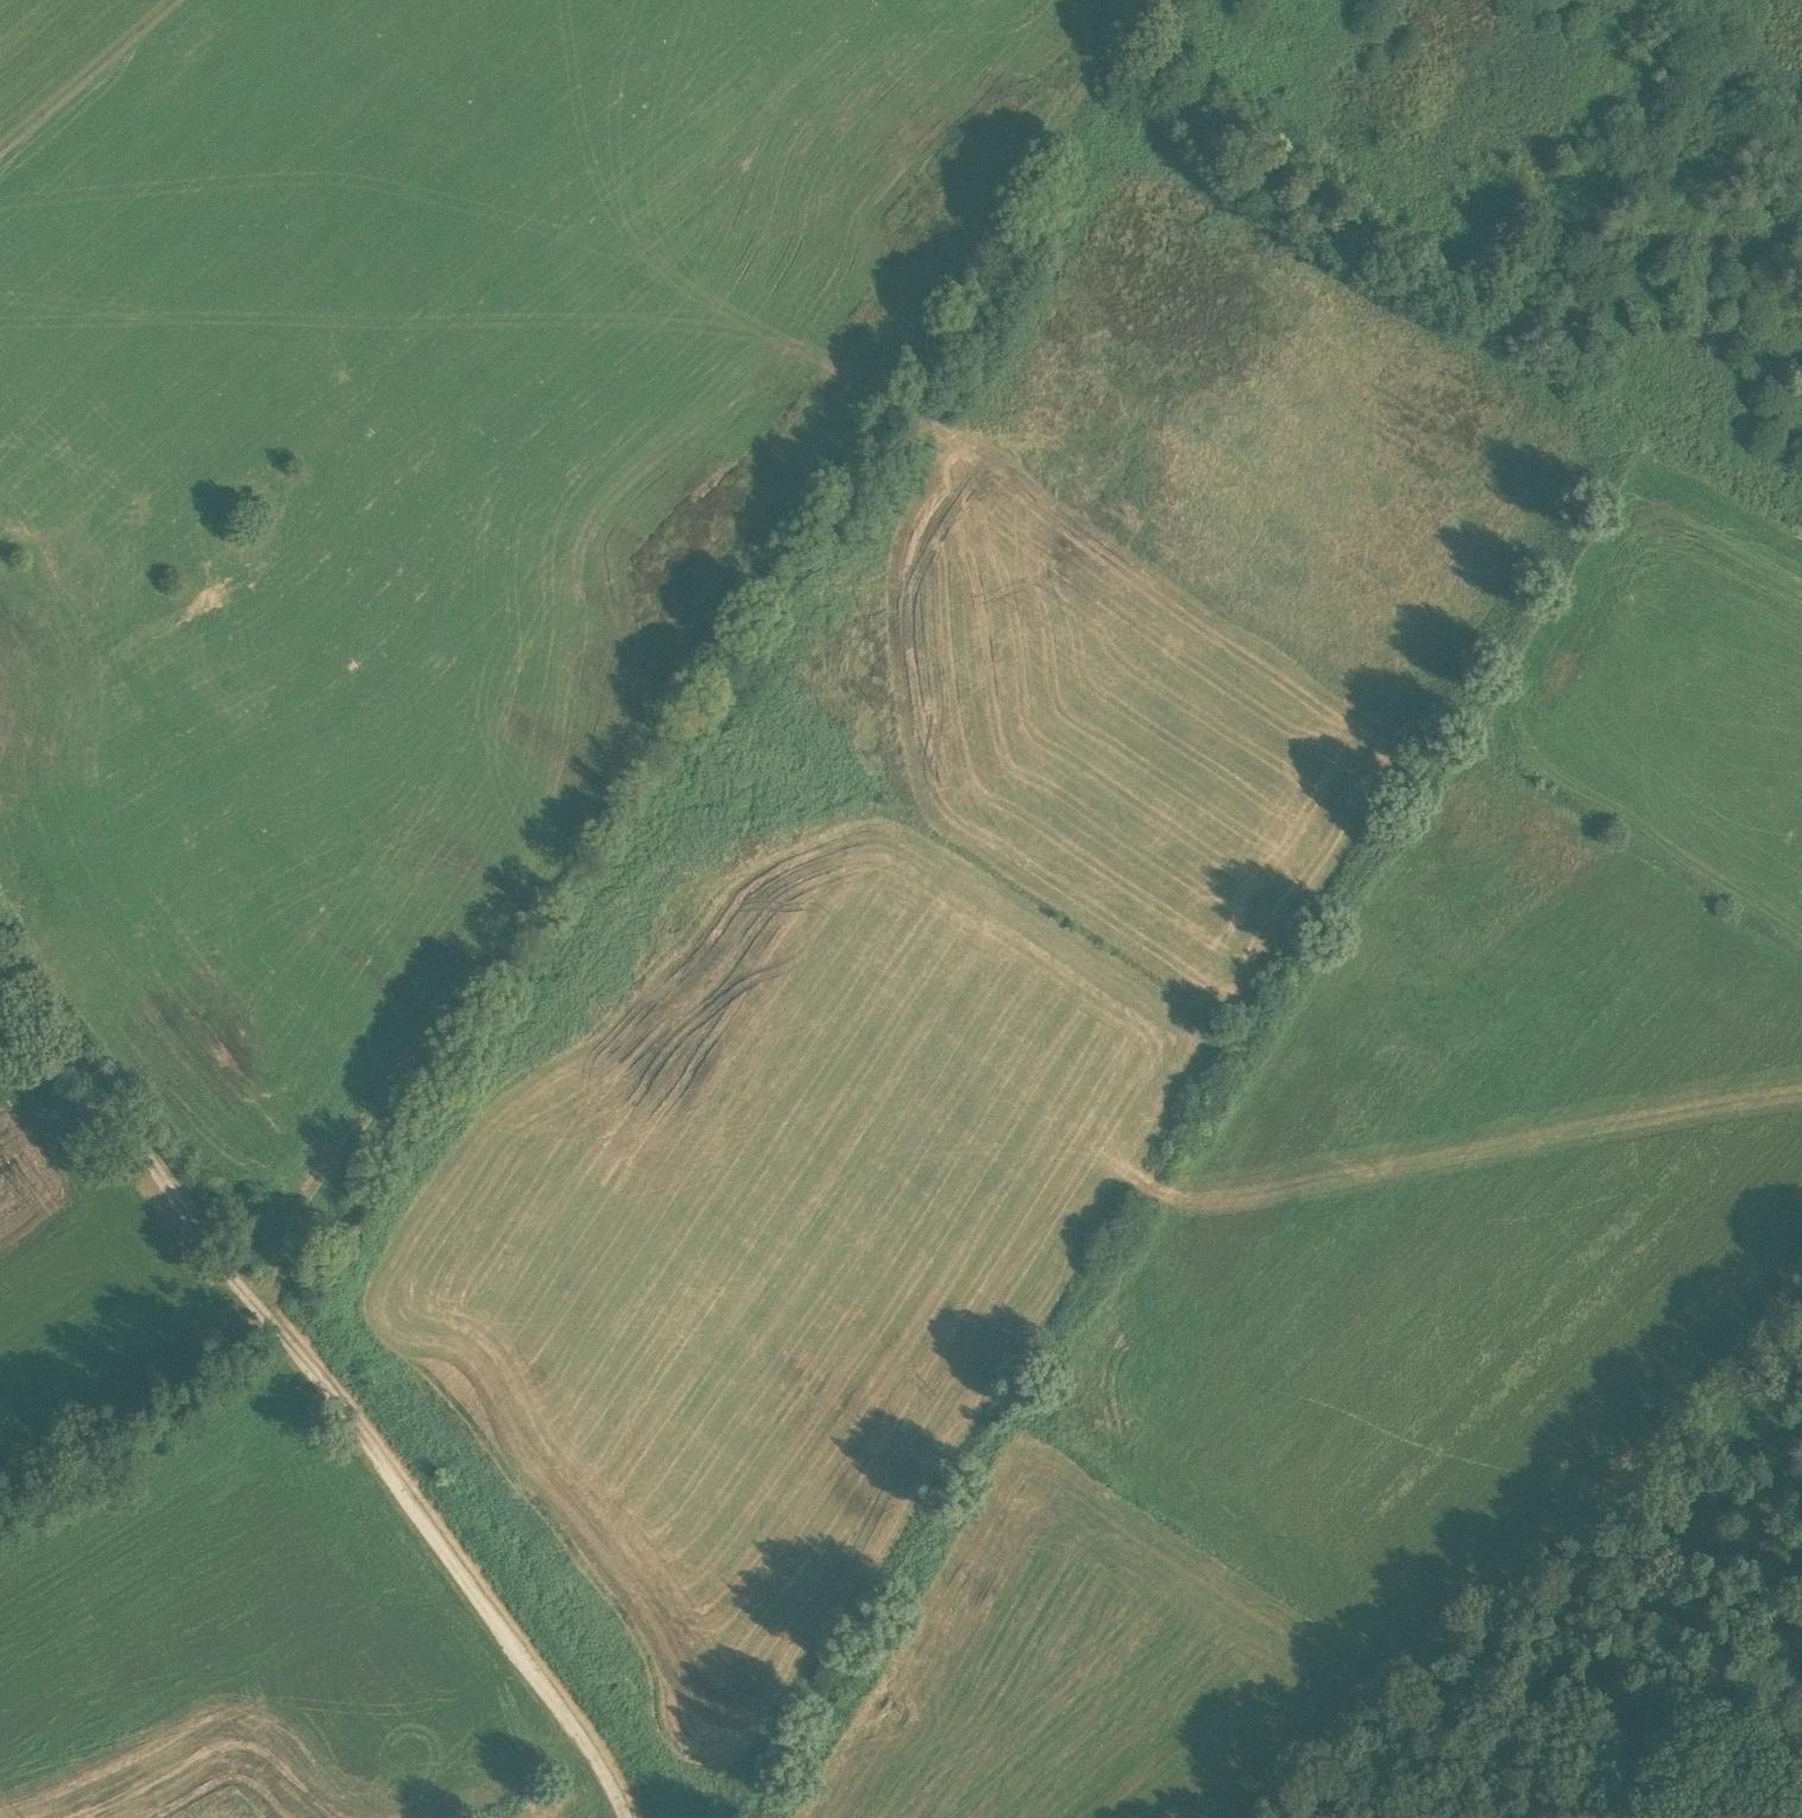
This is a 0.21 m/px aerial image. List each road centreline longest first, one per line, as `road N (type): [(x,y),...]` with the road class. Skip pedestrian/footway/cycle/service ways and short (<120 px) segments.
road 1 (track): [(271,1322),(412,1130),(1168,0)]
road 2 (track): [(0,961),(507,1636),(601,1767),(623,1817)]

